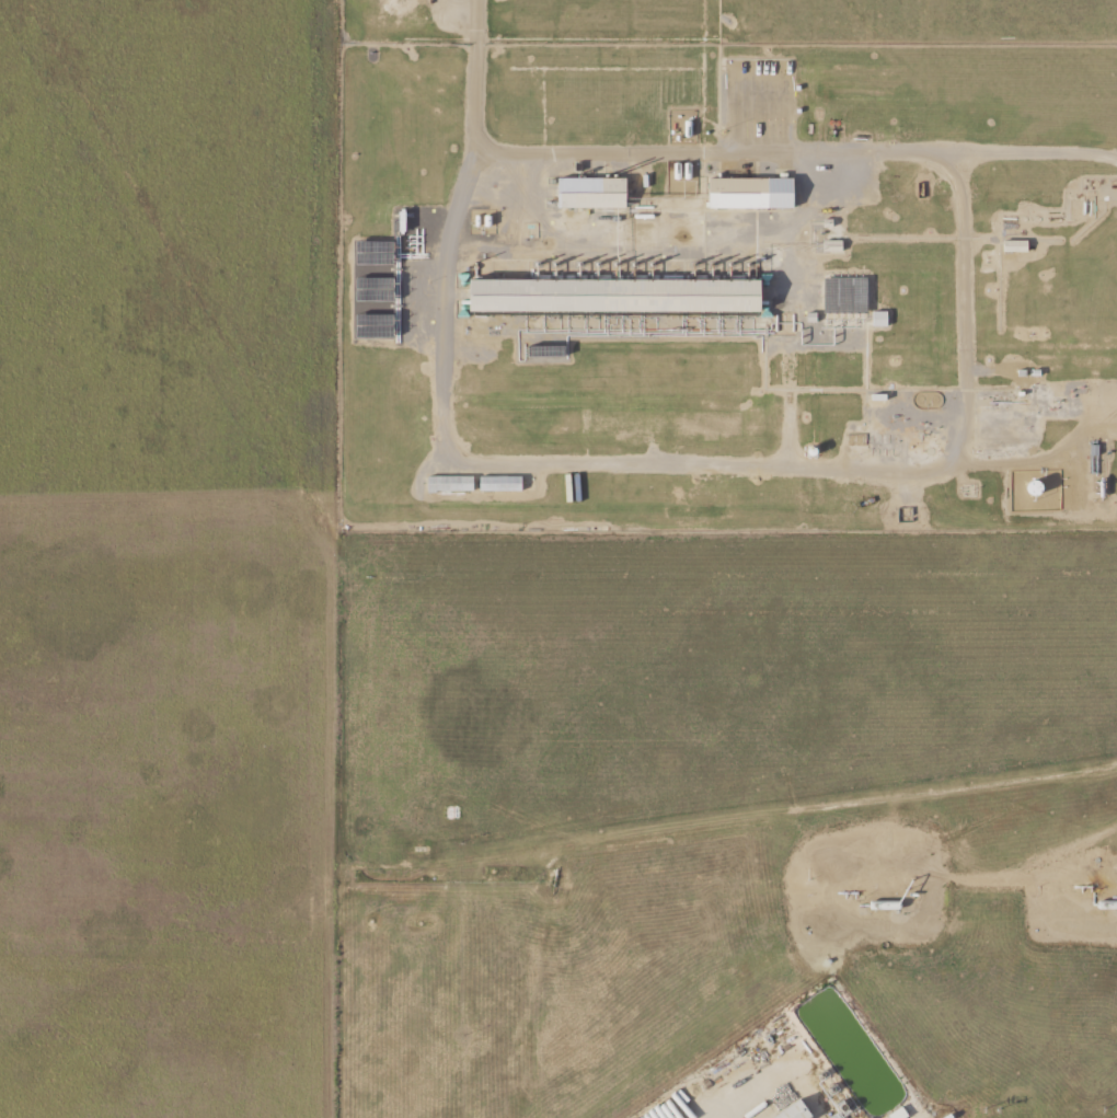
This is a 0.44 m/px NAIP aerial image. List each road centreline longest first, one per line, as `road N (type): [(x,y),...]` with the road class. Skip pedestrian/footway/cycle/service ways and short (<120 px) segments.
road 1 (residential): [(475,165),(476,0)]

